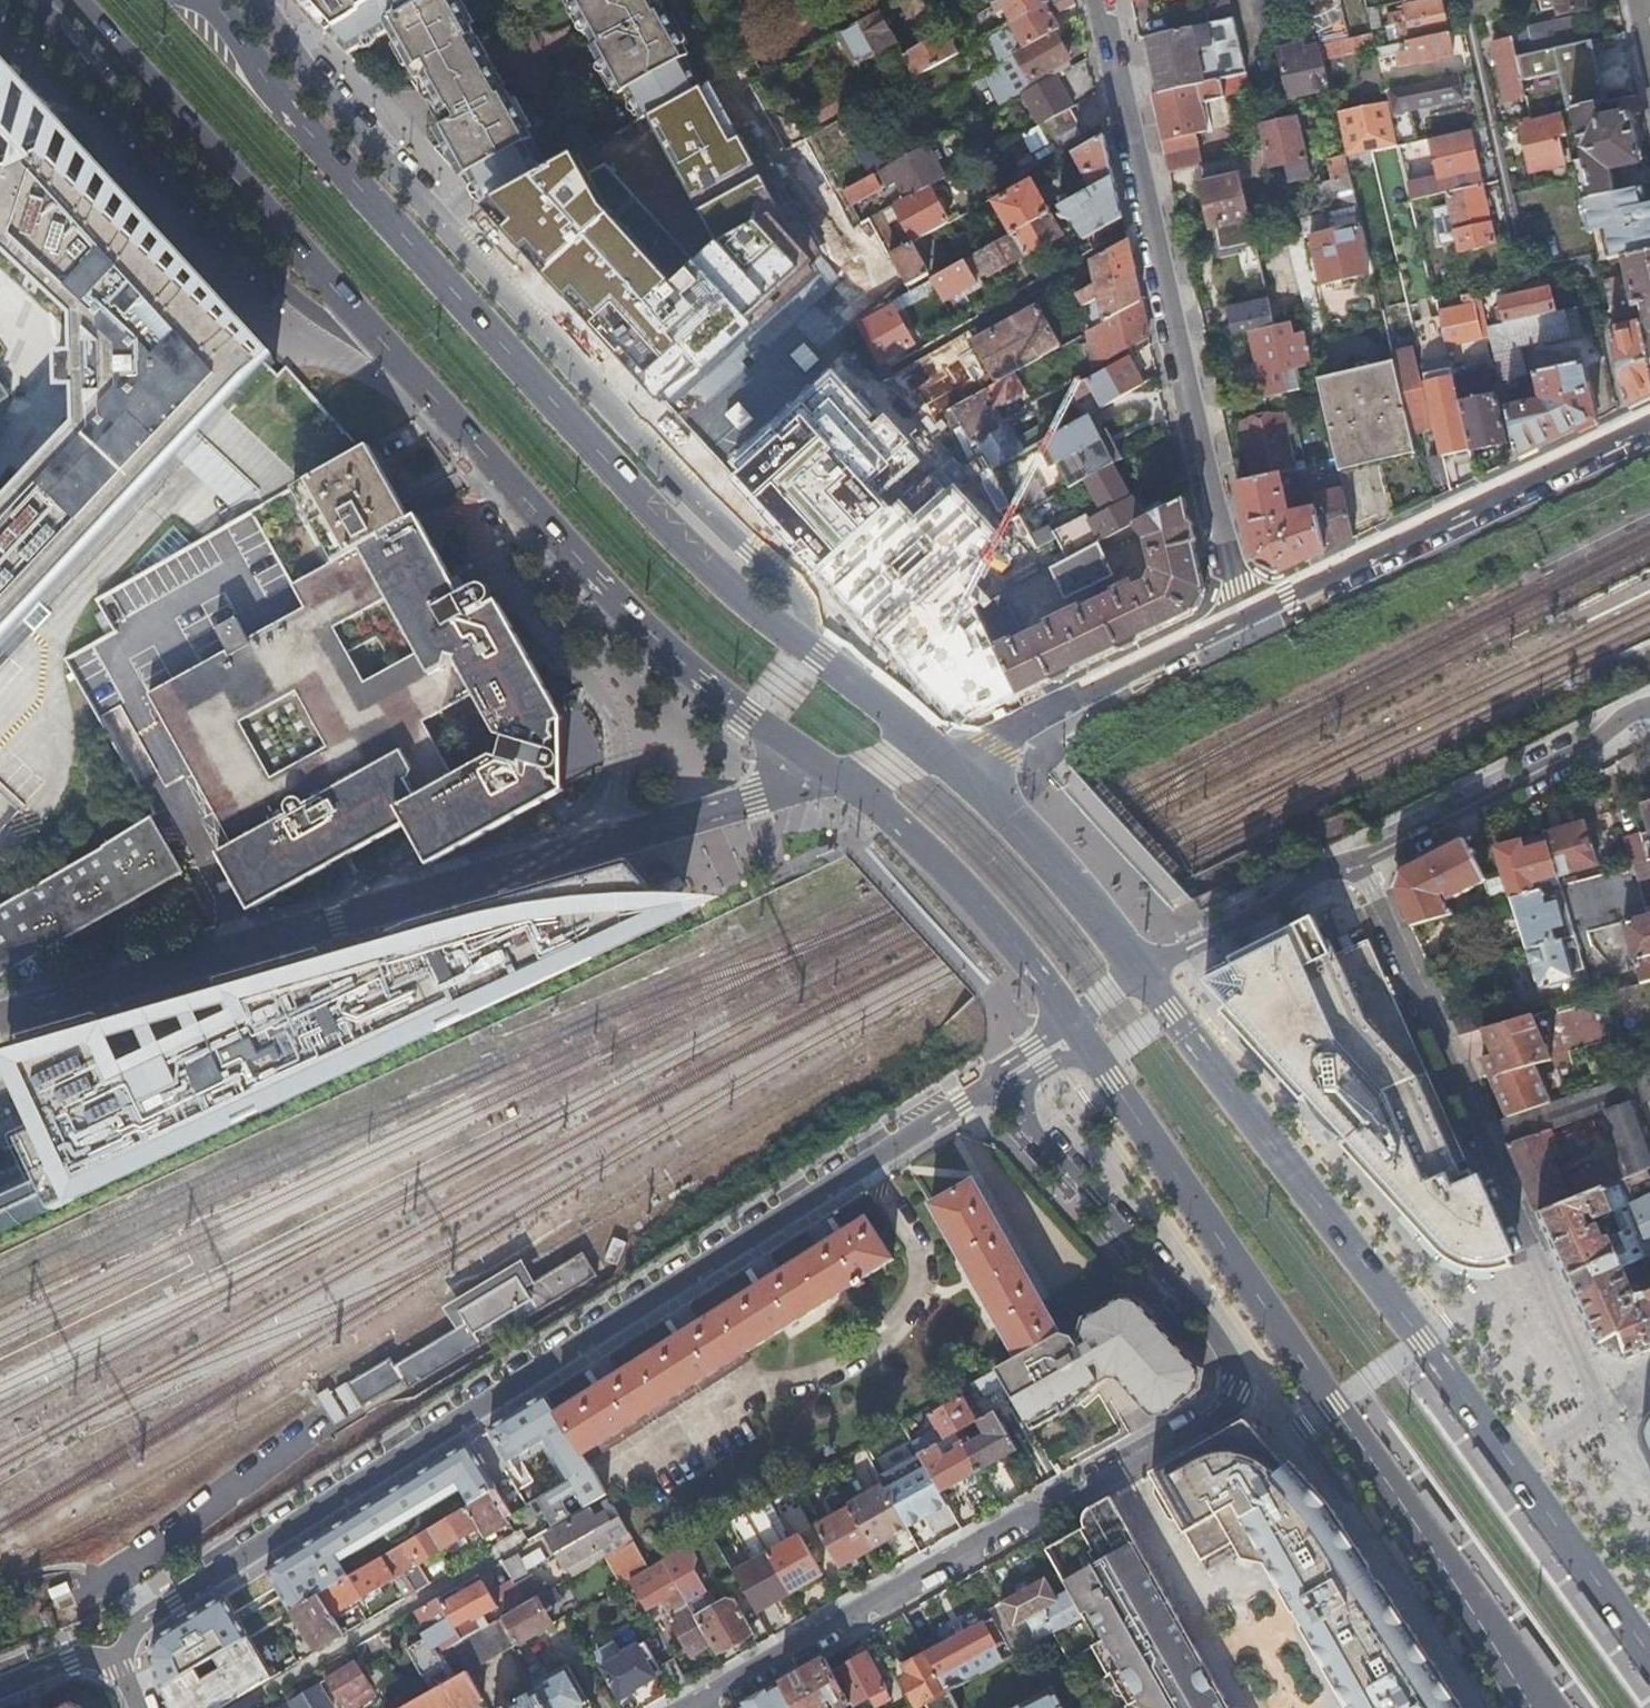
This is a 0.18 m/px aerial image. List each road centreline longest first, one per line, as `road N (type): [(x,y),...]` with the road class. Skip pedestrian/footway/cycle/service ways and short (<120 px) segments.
road 1 (residential): [(1004,1079),(151,1615),(125,1667)]
road 2 (residential): [(691,1707),(1227,1409),(1235,1373),(1198,1306),(1042,1140),(1004,1079)]
road 3 (primary): [(803,642),(727,581),(600,454),(315,137),(204,0)]
road 4 (residential): [(838,776),(0,1009)]
road 5 (unclassified): [(803,642),(801,600),(712,517),(306,76),(258,0)]
road 6 (primary): [(1076,1027),(1535,1707)]
road 7 (residential): [(1518,1471),(1602,1401),(1354,863)]
road 8 (residential): [(1238,624),(1238,588),(1098,0)]
road 9 (primary): [(373,341),(675,654),(751,718),(838,776)]
road 10 (primary): [(1518,1471),(1141,969)]
road 11 (unclassified): [(55,0),(64,43),(289,293),(373,341)]
road 12 (primary): [(67,0),(373,341)]
road 13 (residential): [(1238,624),(1649,422)]
road 14 (primary): [(838,776),(883,805),(970,890),(1076,1027)]
road 15 (residential): [(1649,707),(1354,863)]
road 16 (residential): [(944,760),(1238,624)]
road 17 (residential): [(237,1707),(491,1561)]
road 18 (primary): [(1141,969),(993,796),(944,760)]
road 19 (residential): [(1354,863),(1312,876),(1267,912),(1141,969)]
road 20 (primary): [(1649,1655),(1518,1471)]
road 21 (primary): [(944,760),(803,642)]
road 22 (residential): [(0,1678),(65,1656),(125,1667)]

